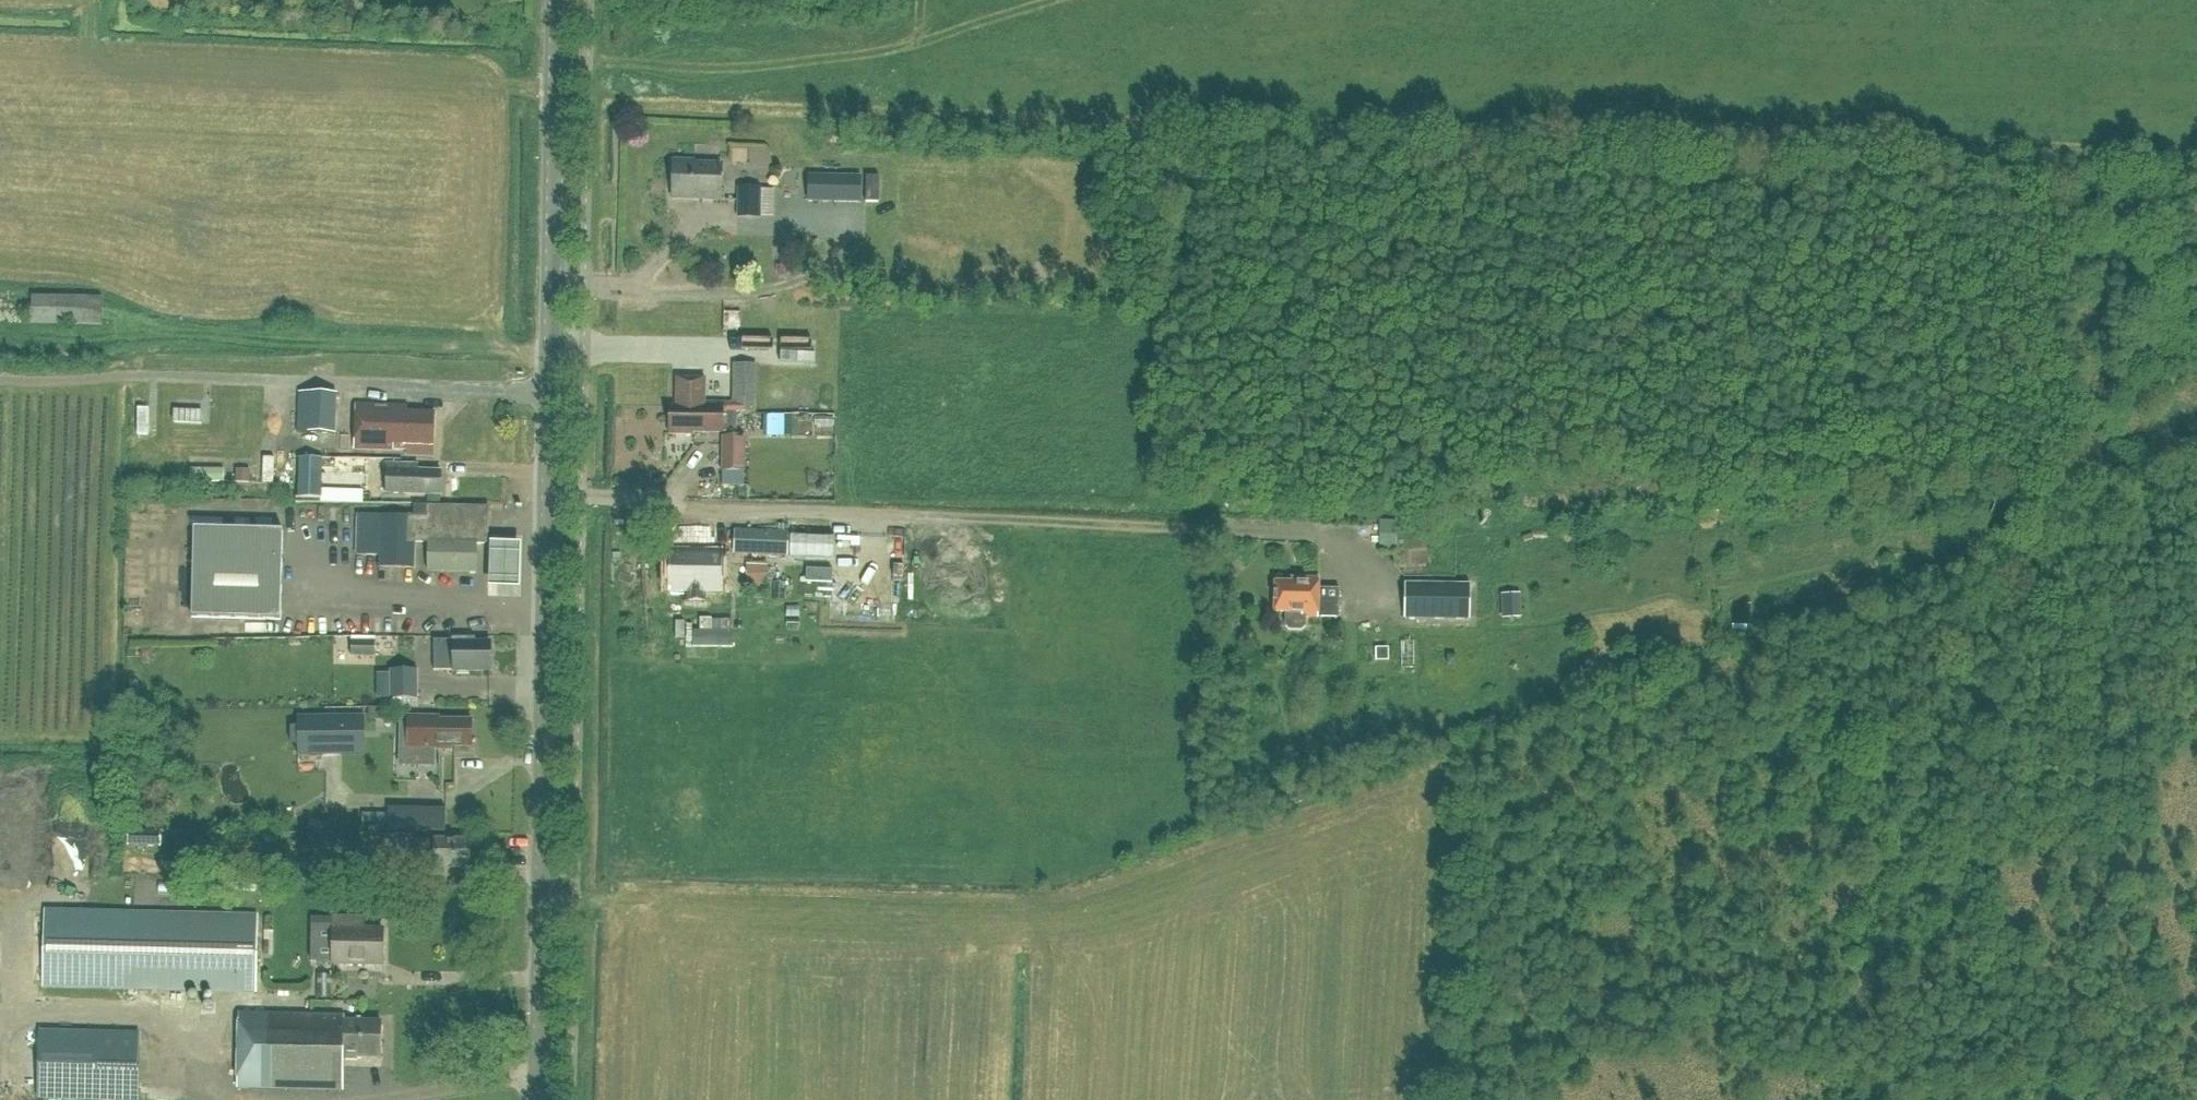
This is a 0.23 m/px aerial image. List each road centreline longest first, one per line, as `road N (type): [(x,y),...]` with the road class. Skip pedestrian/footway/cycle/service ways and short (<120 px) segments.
road 1 (tertiary): [(538,1099),(550,386)]
road 2 (tertiary): [(550,386),(556,0)]
road 3 (track): [(309,382),(0,378)]
road 4 (unclassified): [(550,386),(309,382)]

